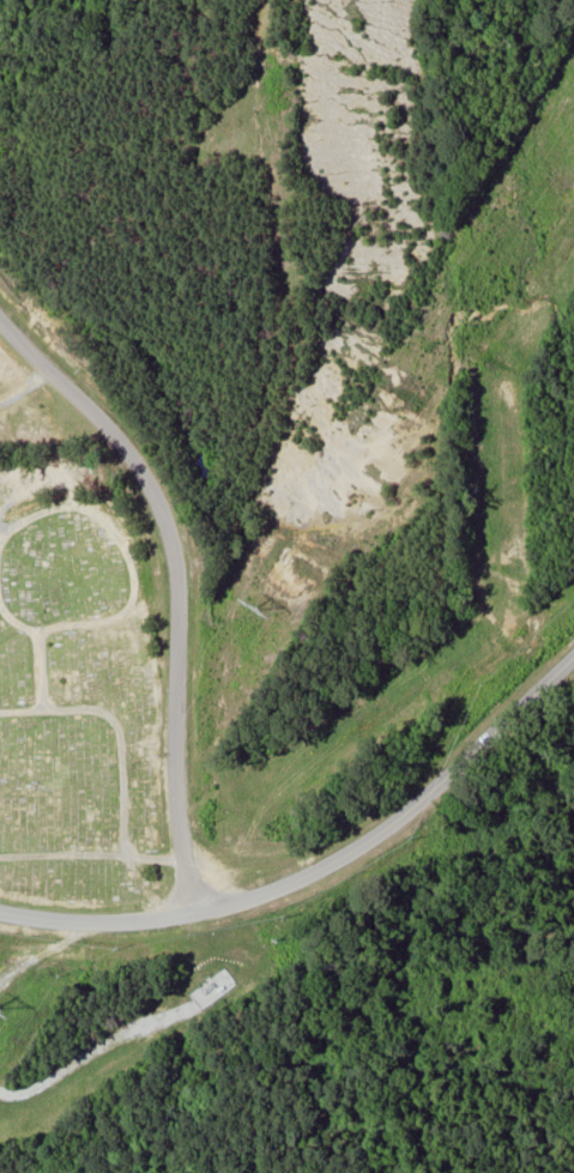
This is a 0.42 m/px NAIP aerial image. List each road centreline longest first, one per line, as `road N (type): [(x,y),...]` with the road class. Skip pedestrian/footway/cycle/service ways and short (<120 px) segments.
road 1 (residential): [(183,919),(183,593),(176,532),(129,449),(0,303)]
road 2 (primary): [(0,911),(95,925),(183,919),(298,879),(380,832),(573,655)]

